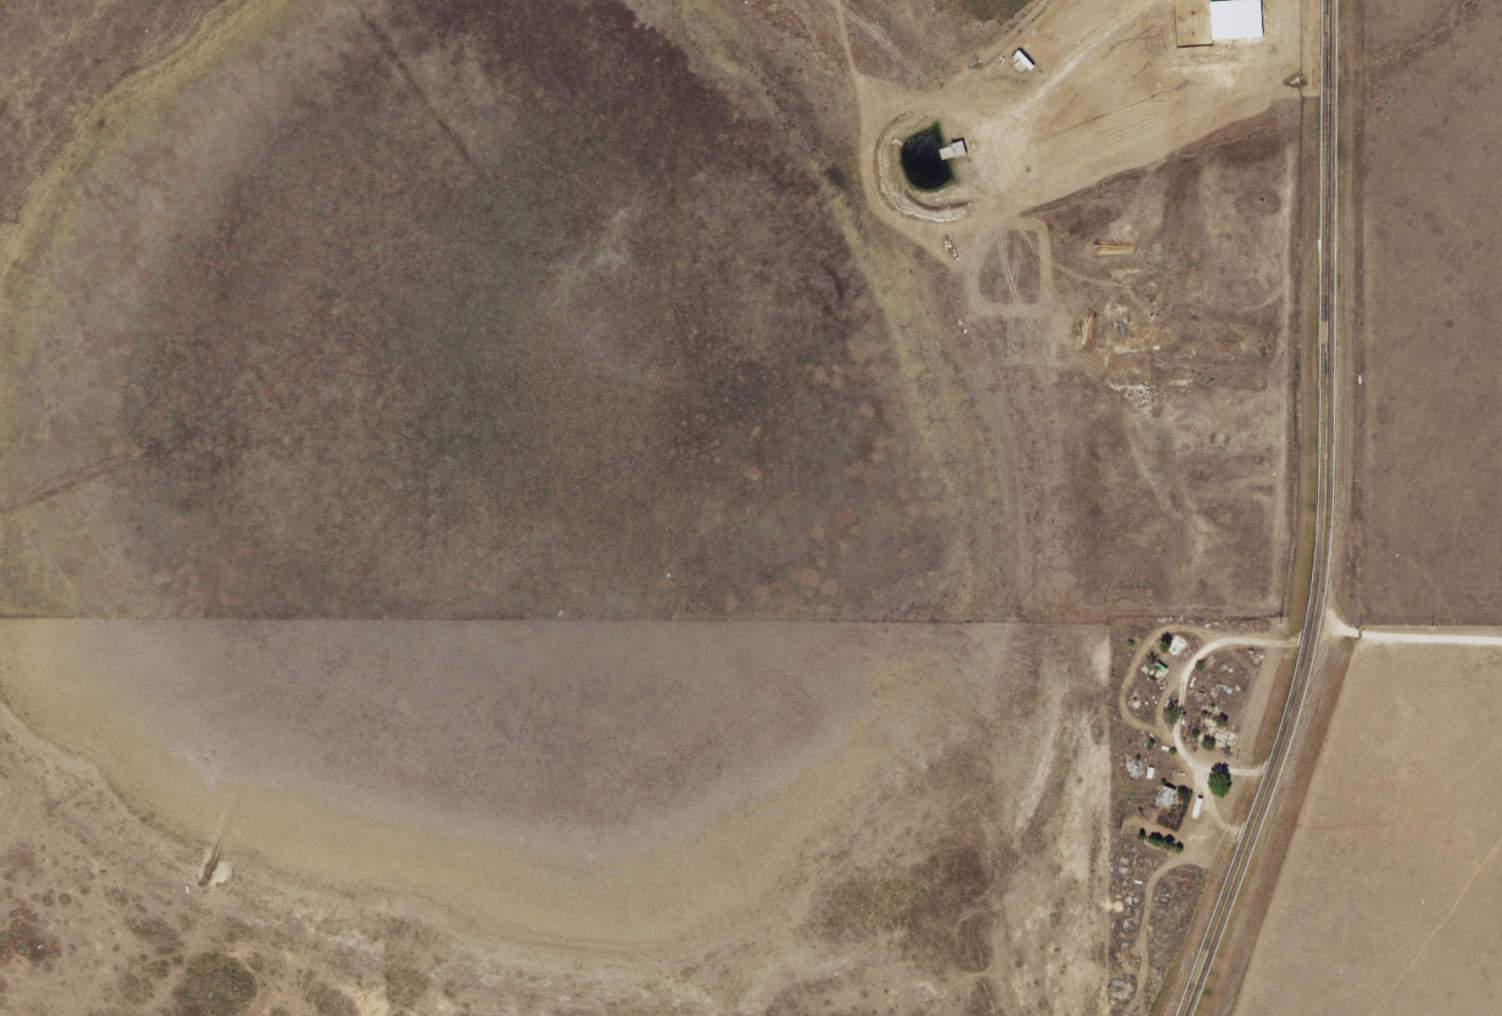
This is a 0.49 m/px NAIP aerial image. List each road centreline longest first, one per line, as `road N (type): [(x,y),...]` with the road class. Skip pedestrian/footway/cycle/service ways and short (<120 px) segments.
road 1 (secondary): [(1188,1015),(1296,708),(1324,585),(1329,0)]

